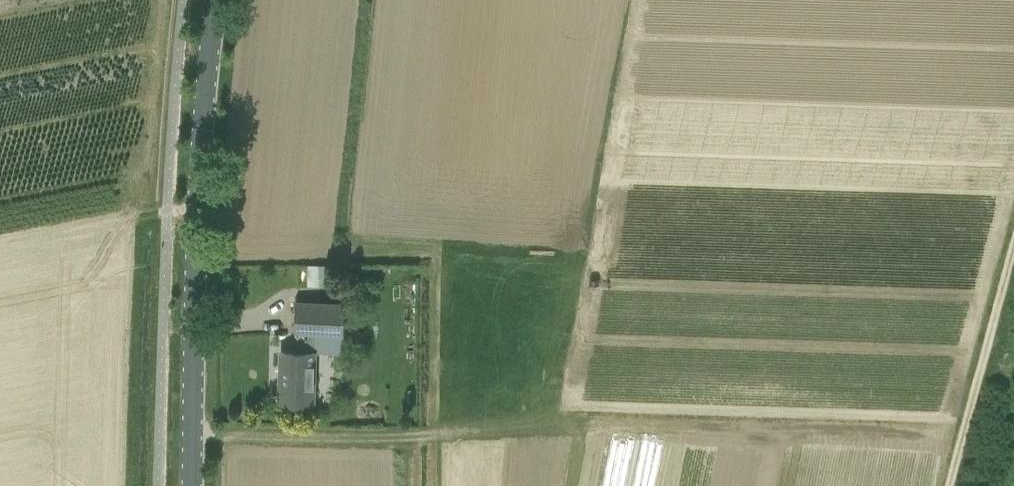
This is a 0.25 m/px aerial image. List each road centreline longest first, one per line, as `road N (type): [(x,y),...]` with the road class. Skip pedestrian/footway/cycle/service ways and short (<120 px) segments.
road 1 (tertiary): [(192,485),(198,202),(217,0)]
road 2 (track): [(1013,244),(950,485)]

